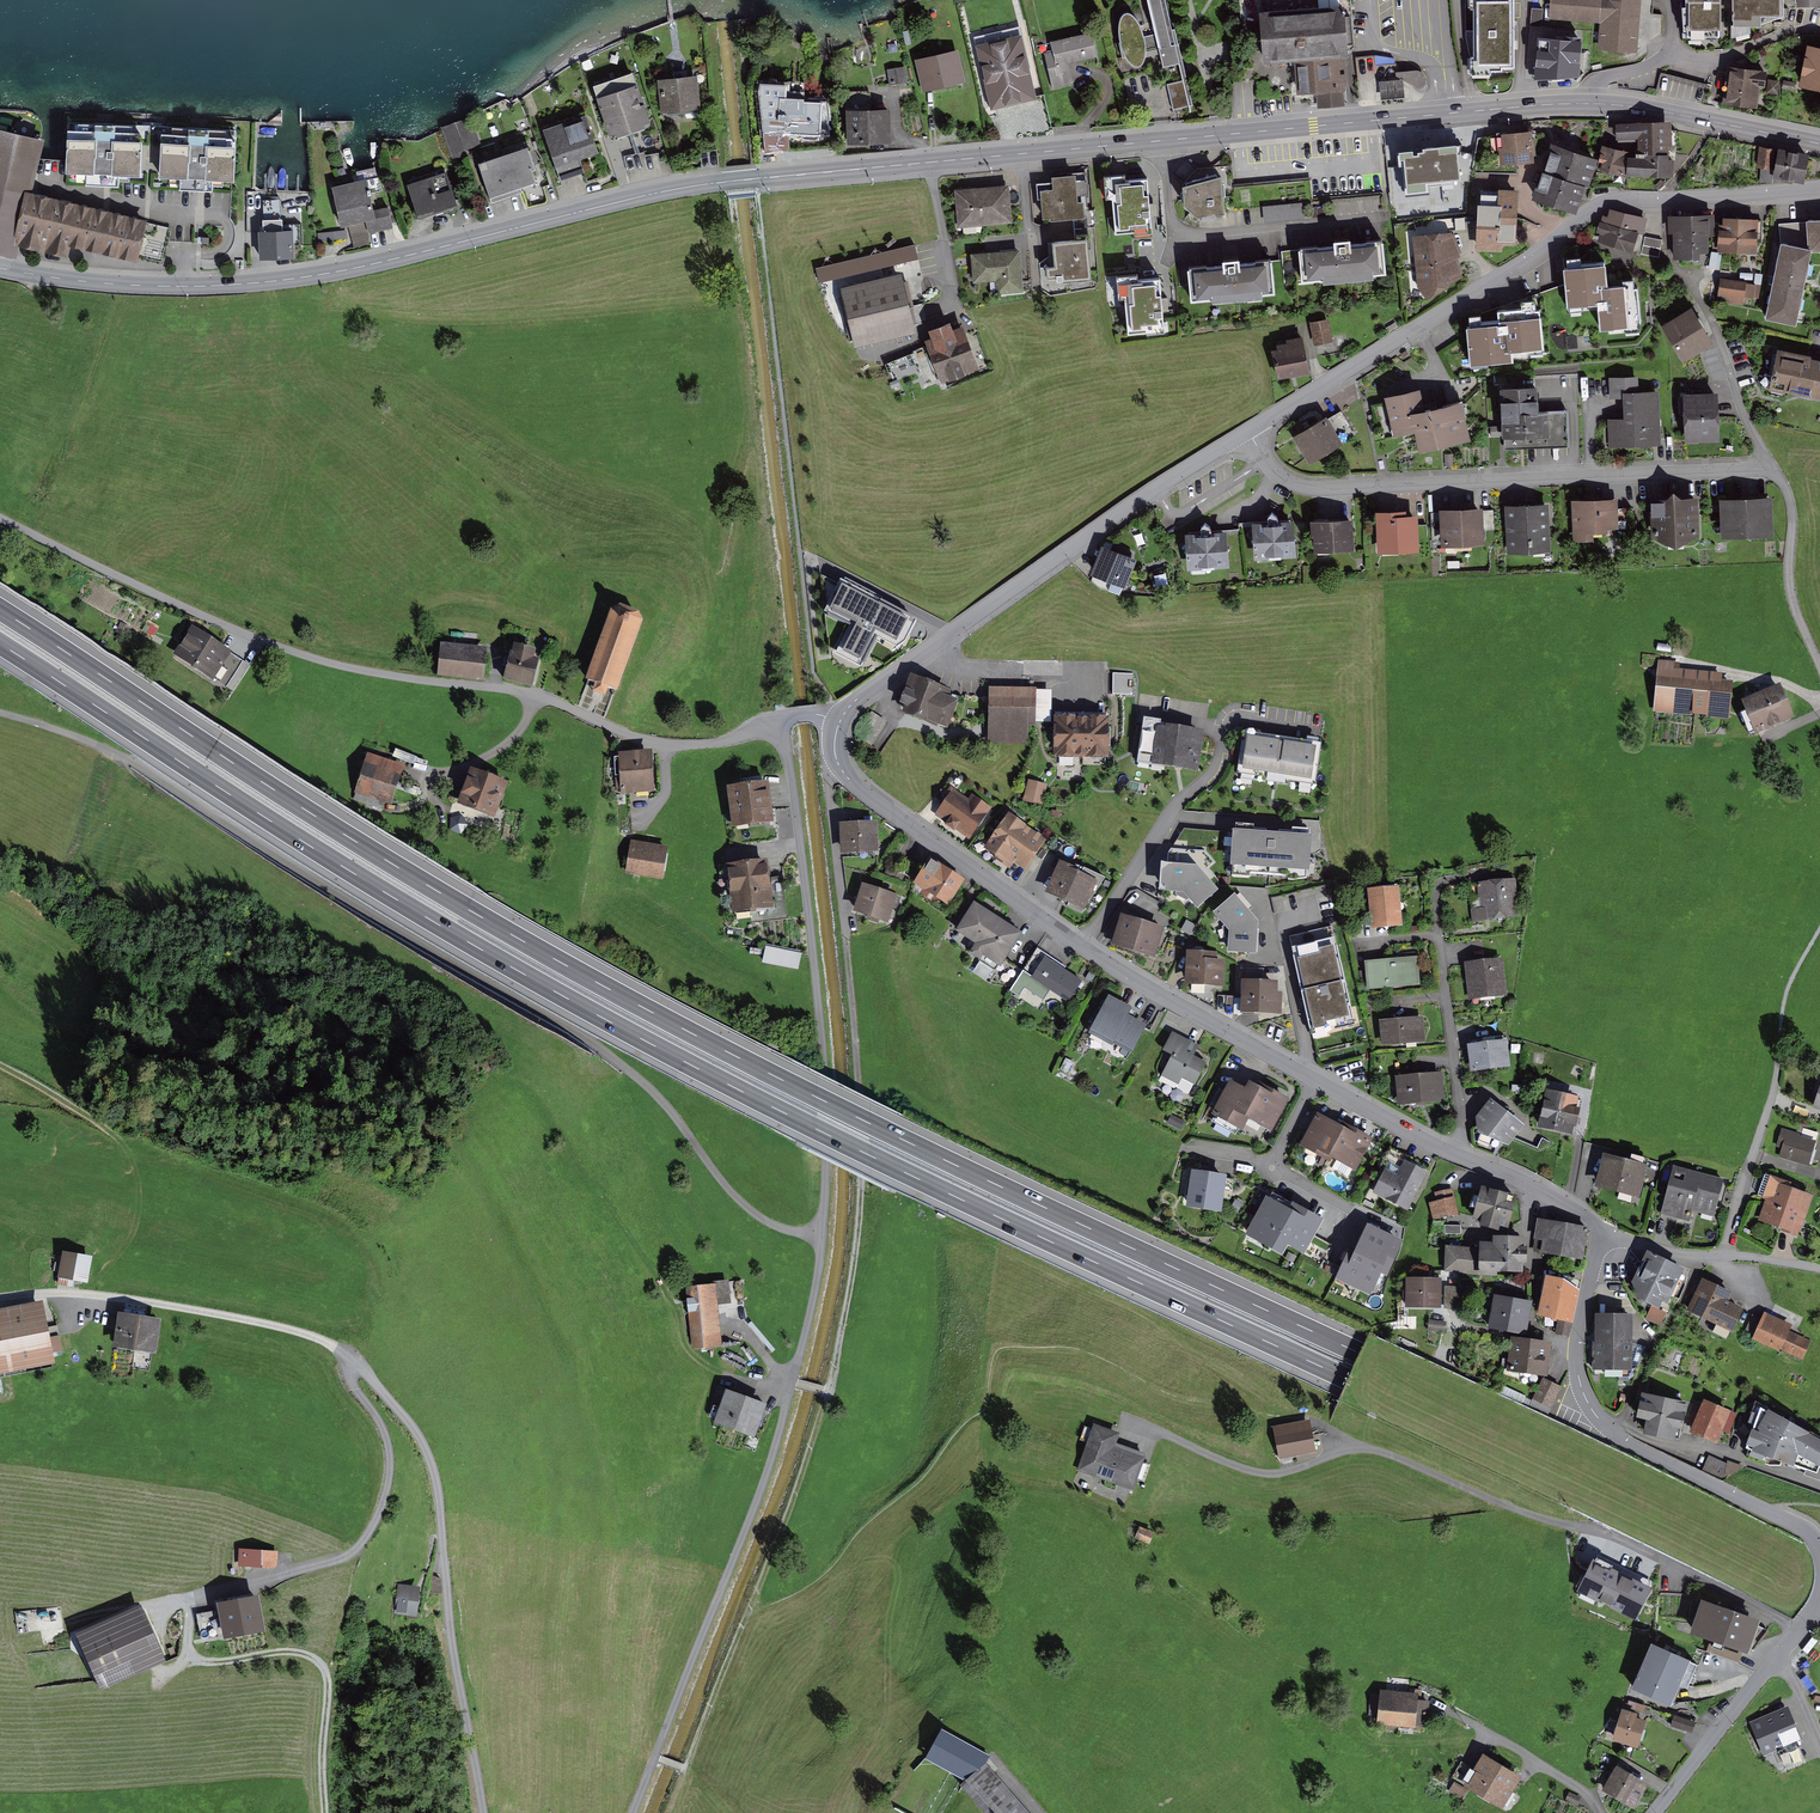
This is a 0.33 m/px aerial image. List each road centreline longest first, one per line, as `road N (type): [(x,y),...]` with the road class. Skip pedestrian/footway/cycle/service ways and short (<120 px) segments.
road 1 (motorway): [(1819,1568),(816,1098),(524,940),(0,610)]
road 2 (motorway): [(0,643),(320,850),(624,1027),(871,1156),(1819,1599)]
road 3 (secondary): [(0,267),(114,284),(248,283),(375,264),(718,183),(1448,113)]
road 4 (residential): [(840,721),(855,700),(1090,533),(1534,255),(1594,205),(1819,189)]
road 5 (track): [(0,712),(122,758),(608,1056),(651,1090),(735,1196),(762,1219),(819,1237)]
road 6 (residential): [(840,721),(835,755),(849,779),(1081,945),(1374,1112),(1579,1211),(1605,1236)]
road 7 (secondary): [(1819,143),(1621,105),(1448,113)]
road 8 (track): [(328,1812),(329,1679),(319,1660),(289,1649),(191,1662),(186,1600)]
road 9 (track): [(0,1069),(108,1131),(138,1173),(140,1215),(102,1294)]
road 10 (residential): [(1819,1593),(1652,1812)]
road 11 (residential): [(1621,1440),(1809,1531),(1819,1545)]
road 12 (residential): [(1605,1236),(1578,1338),(1578,1372),(1587,1400),(1621,1440)]
road 13 (residential): [(1700,1261),(1621,1440)]
road 14 (residential): [(1700,1261),(1724,1255),(1819,1267)]

